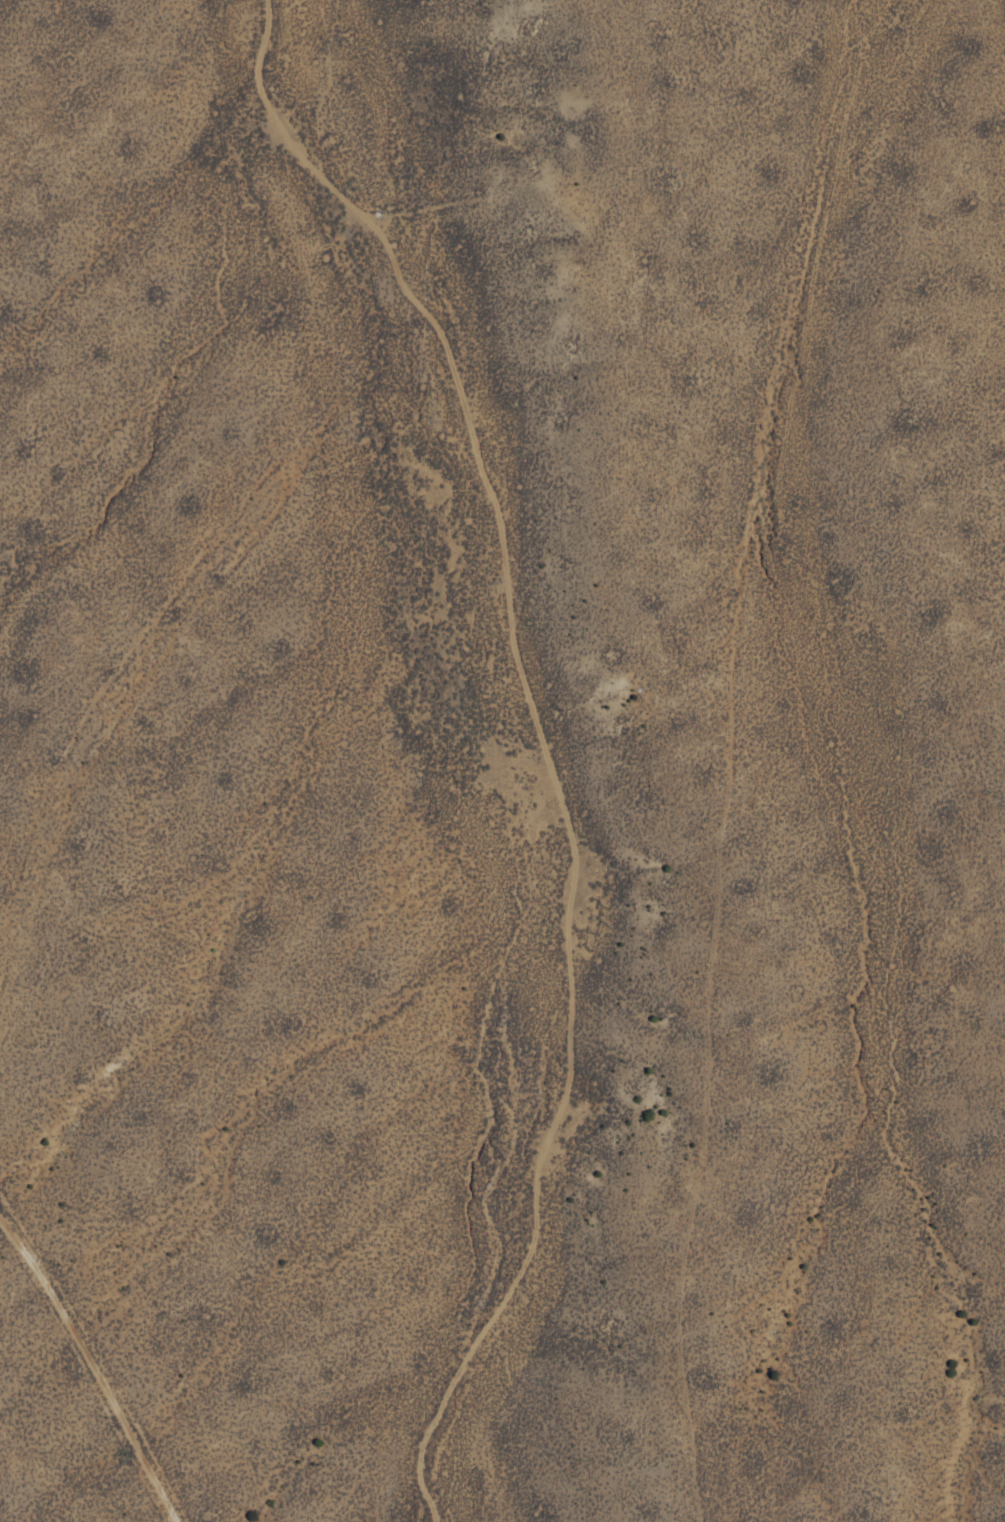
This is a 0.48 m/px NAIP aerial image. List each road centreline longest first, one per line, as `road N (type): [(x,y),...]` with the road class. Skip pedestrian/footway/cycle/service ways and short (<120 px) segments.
road 1 (track): [(175,1521),(0,1213)]

